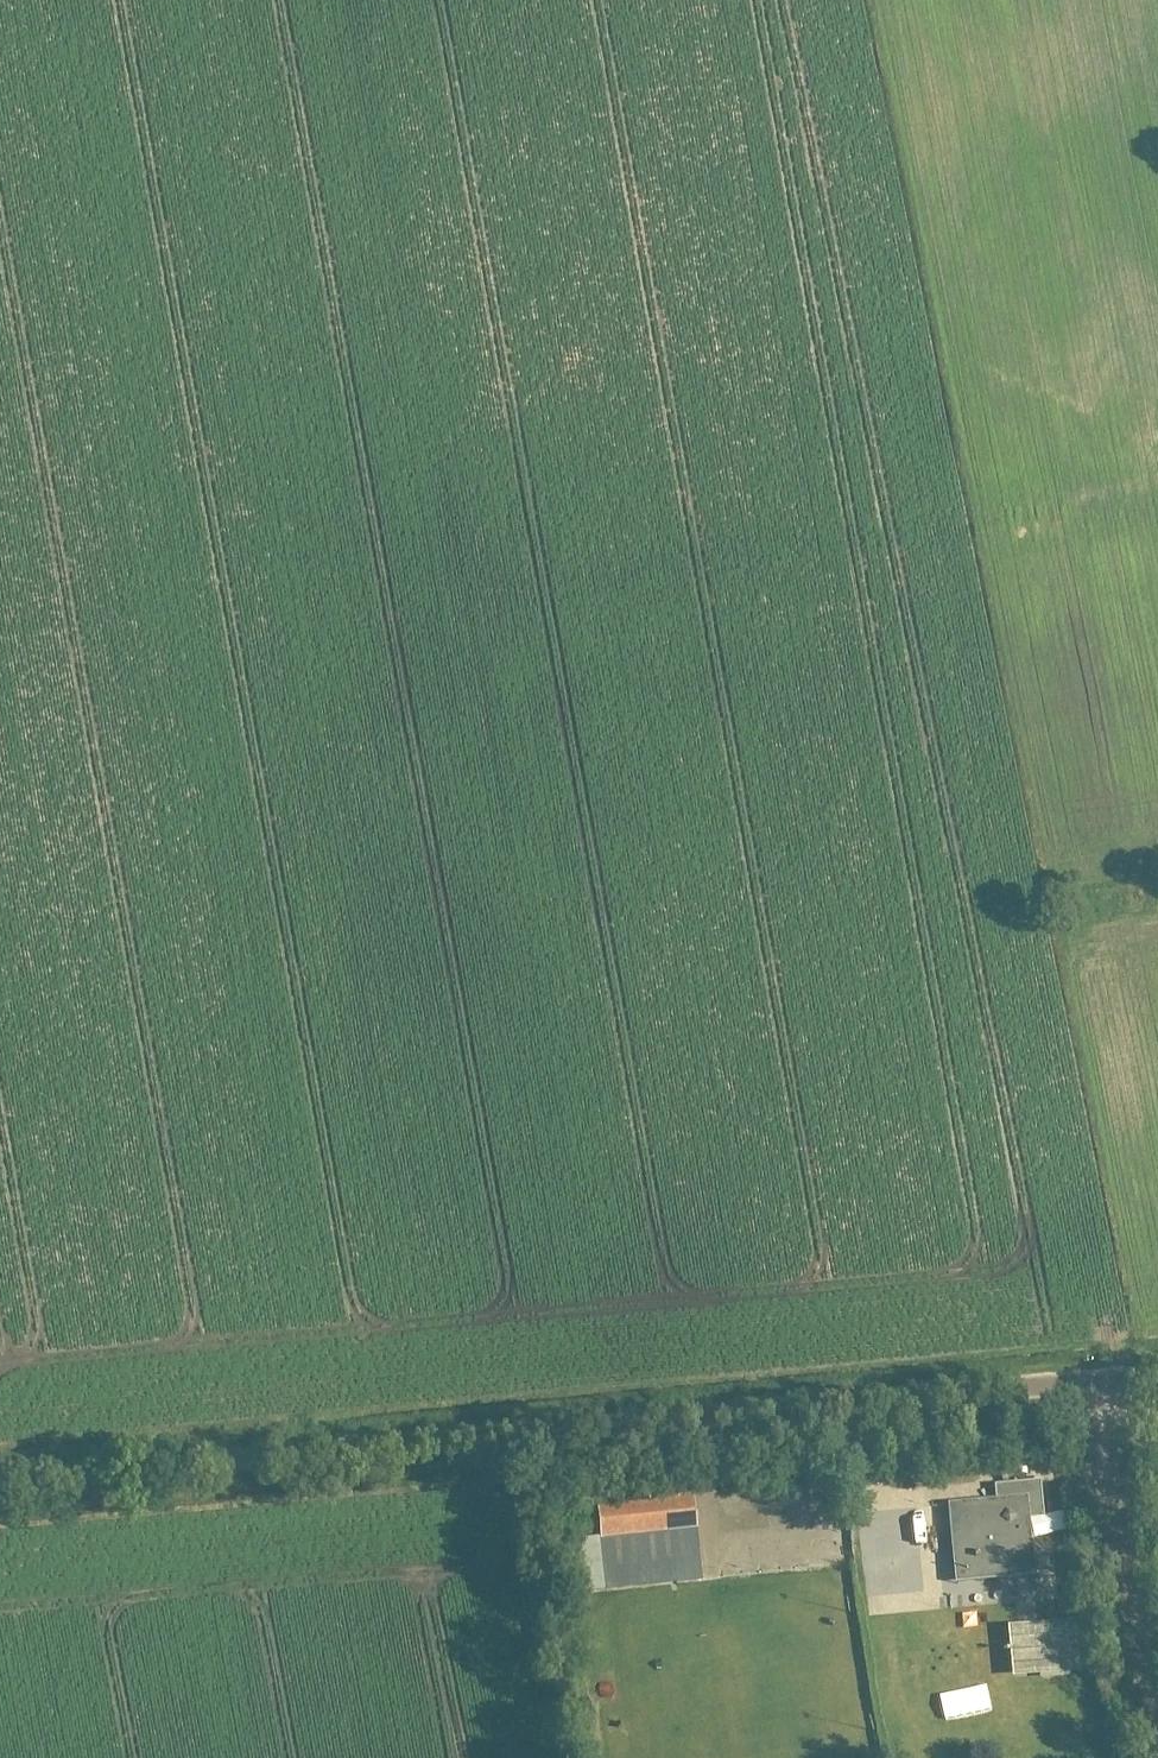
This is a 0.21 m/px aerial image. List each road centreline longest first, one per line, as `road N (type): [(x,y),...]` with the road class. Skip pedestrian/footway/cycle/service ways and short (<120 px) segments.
road 1 (unclassified): [(0,1483),(1157,1379)]

